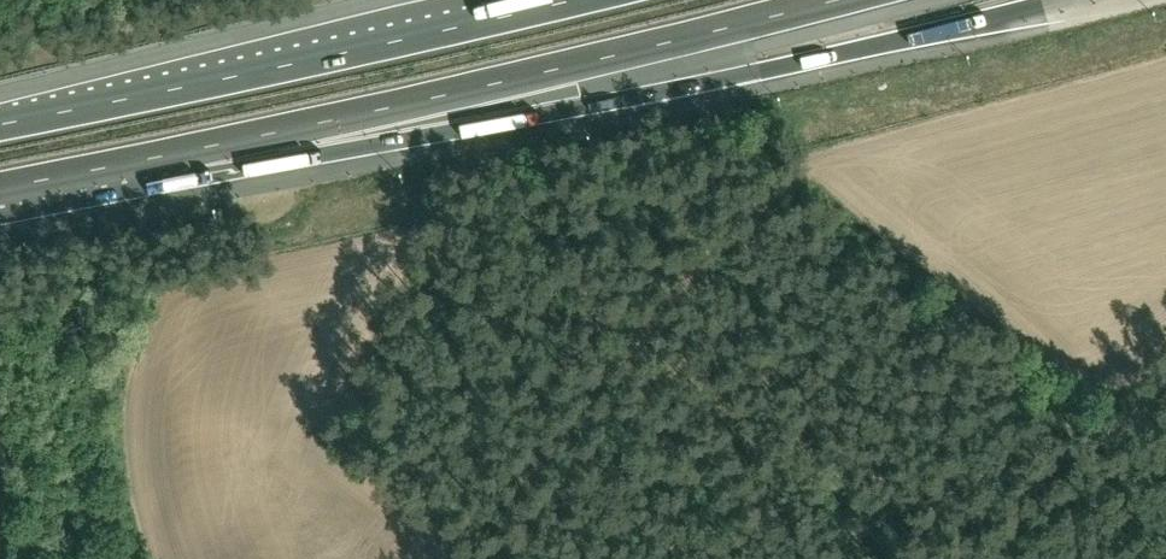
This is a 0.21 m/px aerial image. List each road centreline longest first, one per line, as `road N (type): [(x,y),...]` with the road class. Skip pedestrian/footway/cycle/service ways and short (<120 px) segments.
road 1 (motorway): [(202,149),(583,107),(1054,0)]
road 2 (motorway): [(202,149),(835,0)]
road 3 (motorway): [(569,0),(0,123)]
road 4 (motorway): [(0,188),(202,149)]

